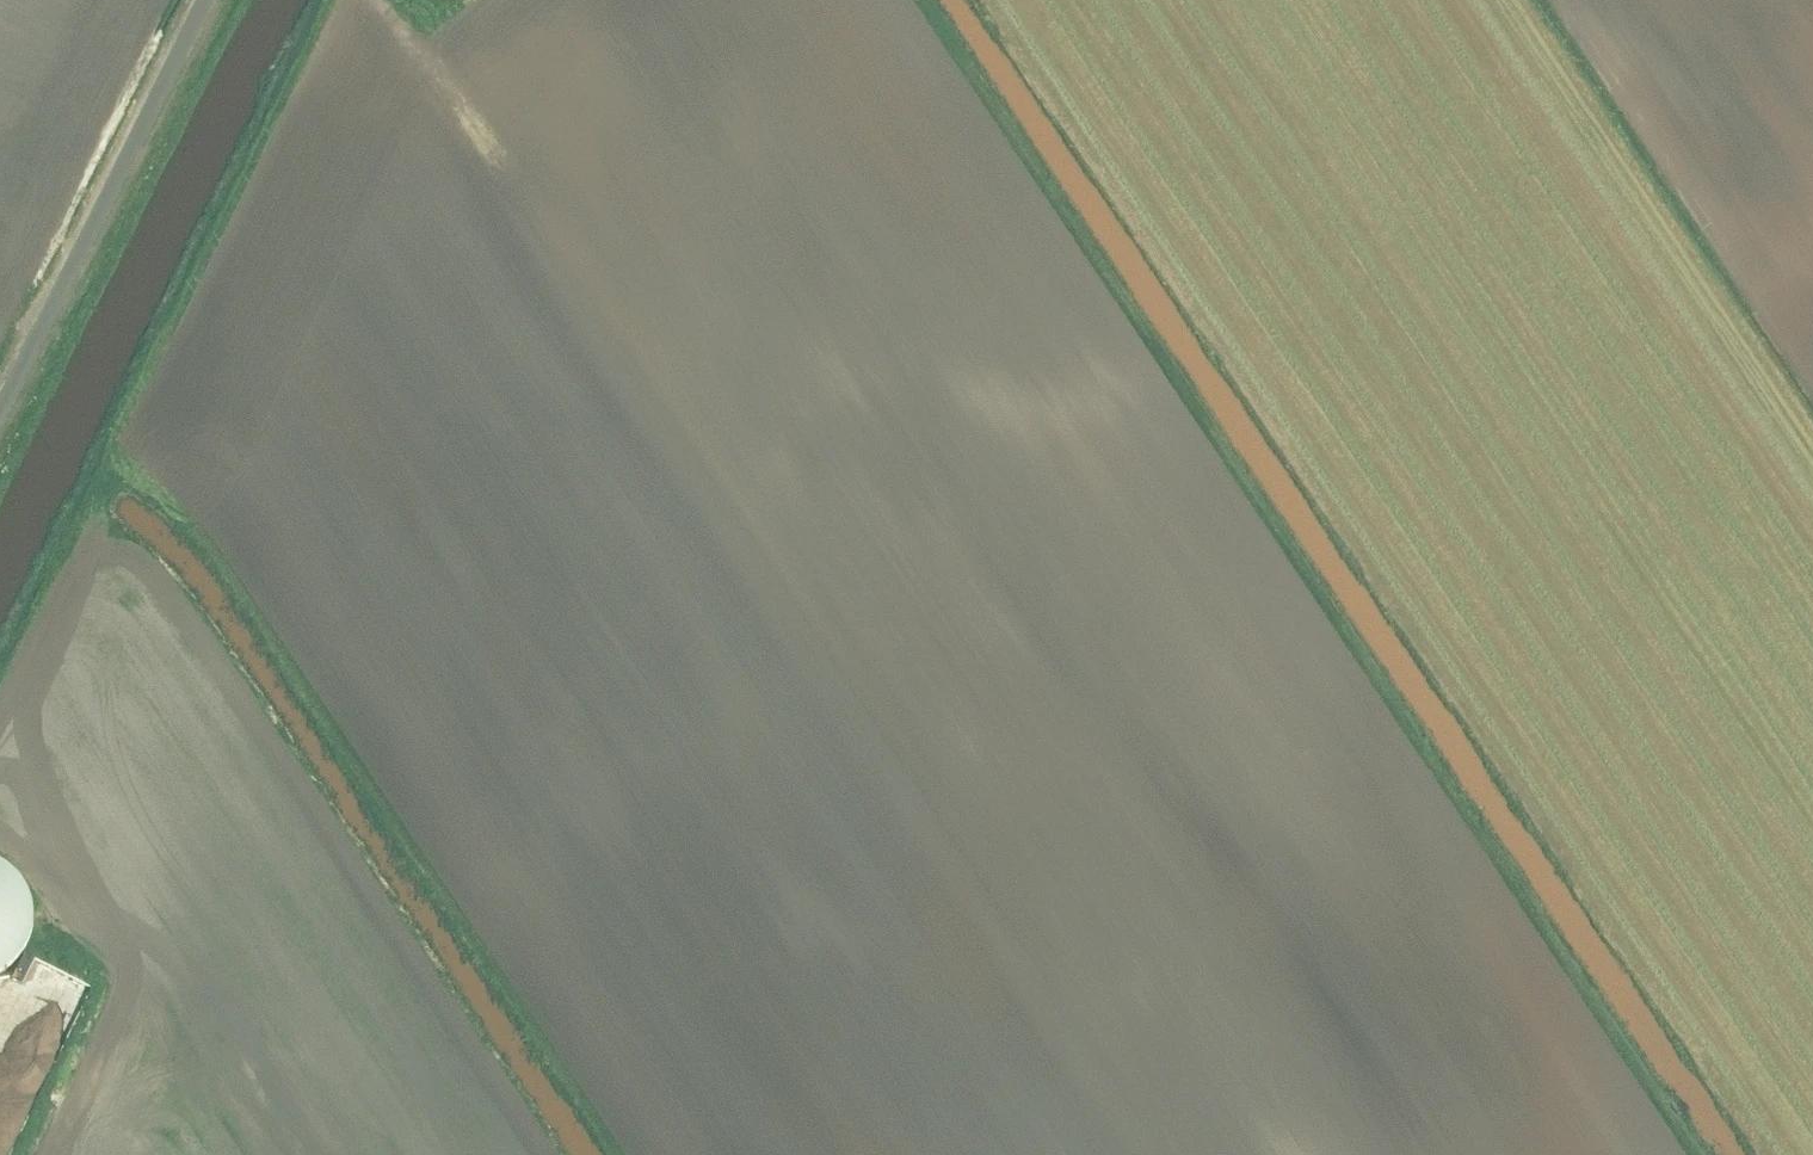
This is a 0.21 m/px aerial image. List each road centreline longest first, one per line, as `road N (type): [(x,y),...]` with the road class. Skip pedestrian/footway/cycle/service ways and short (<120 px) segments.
road 1 (unclassified): [(0,410),(205,0)]

